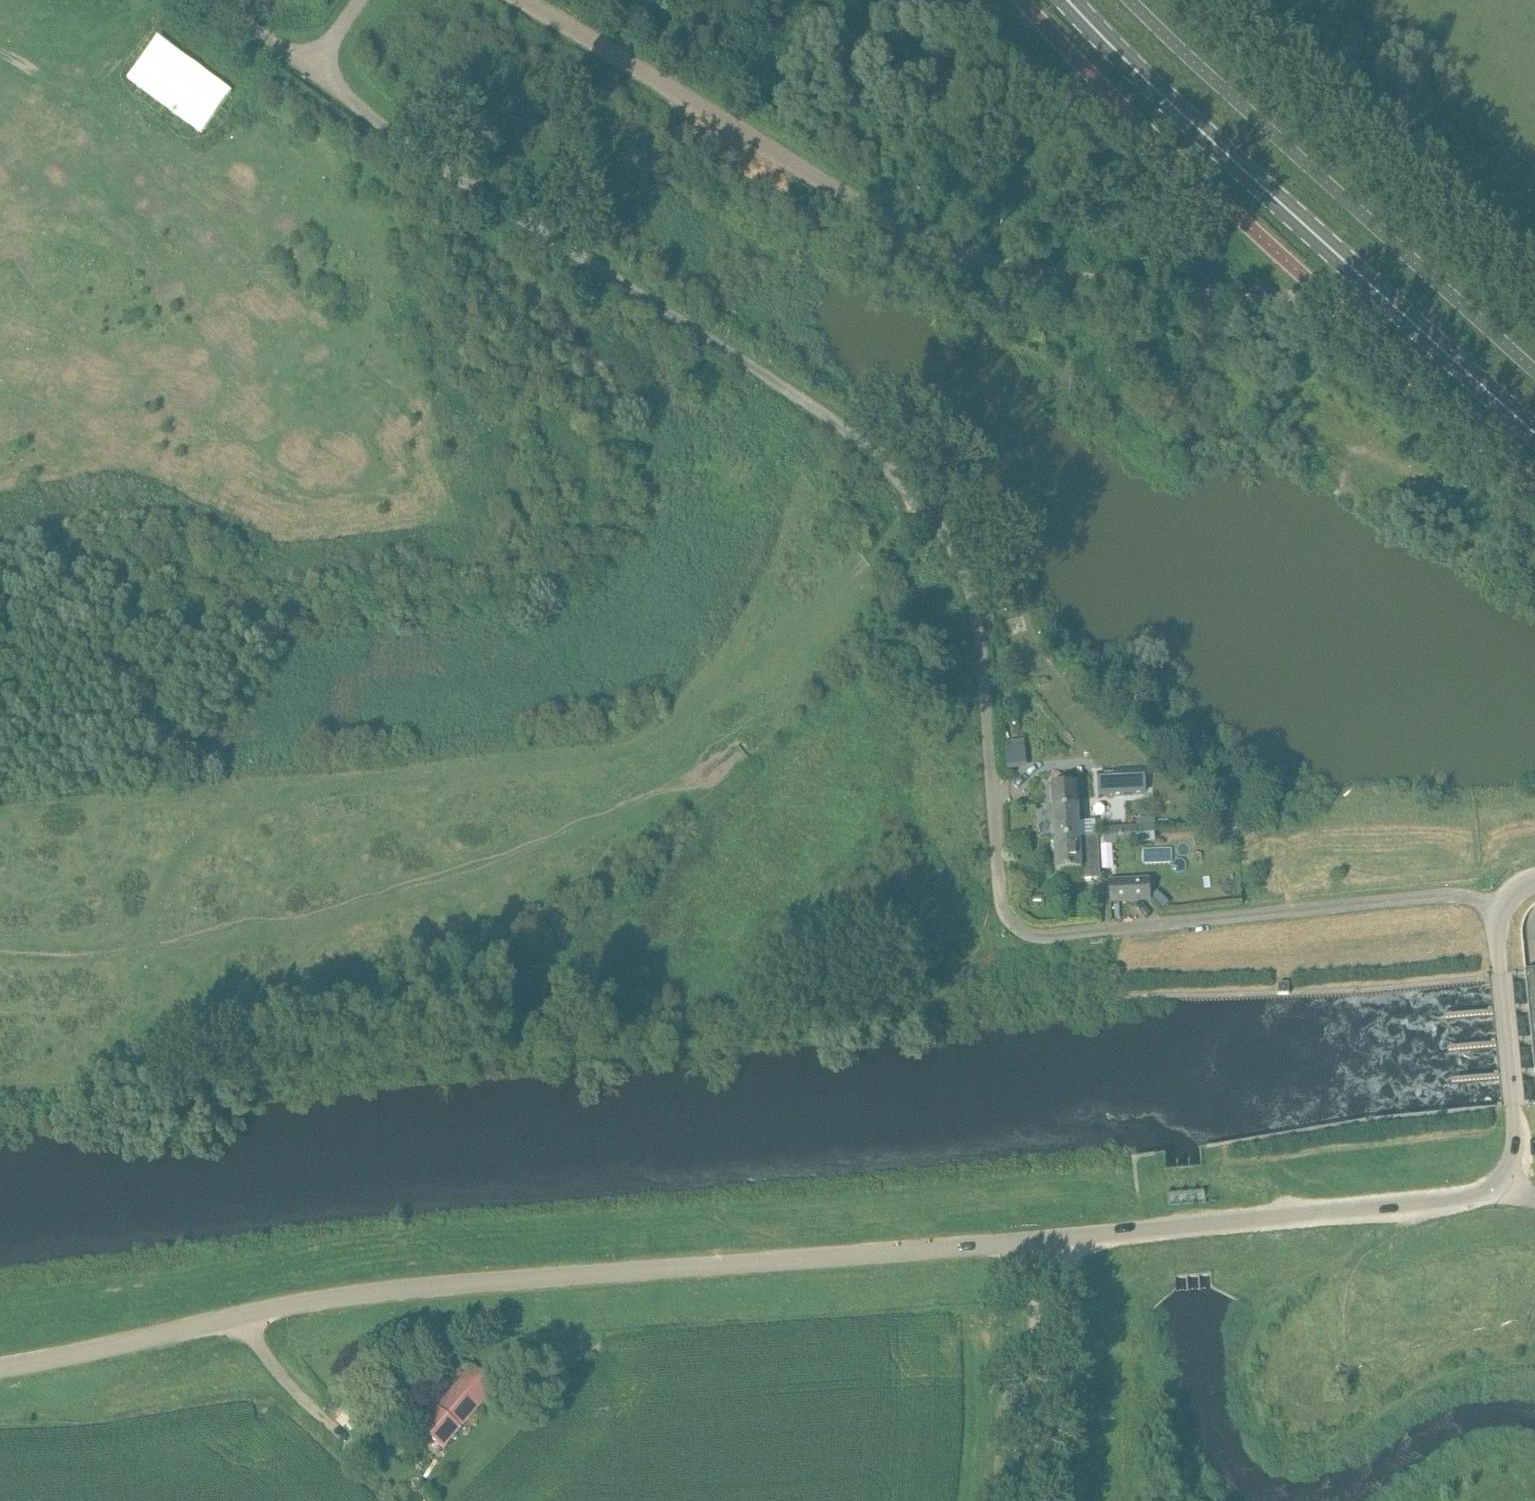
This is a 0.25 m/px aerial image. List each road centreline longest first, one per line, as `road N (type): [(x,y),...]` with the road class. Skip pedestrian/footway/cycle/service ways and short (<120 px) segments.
road 1 (unclassified): [(1499,909),(1449,894),(1046,935),(1023,931),(1003,900),(979,635),(952,548),(859,440),(371,116),(310,66),(357,0)]
road 2 (unclassified): [(0,1369),(330,1300),(1031,1242)]
road 3 (unclassified): [(519,0),(753,145),(930,242),(1012,275),(1223,300),(1276,304),(1318,295)]
road 4 (unclassified): [(1031,1242),(1471,1199),(1503,1187),(1517,1161),(1499,909)]
road 5 (secondary): [(1534,432),(1071,0)]
road 6 (unclassified): [(1534,489),(1318,295)]
road 7 (track): [(1072,1500),(1075,1238)]
road 8 (unclassified): [(1025,1500),(1036,1343),(1031,1242)]

